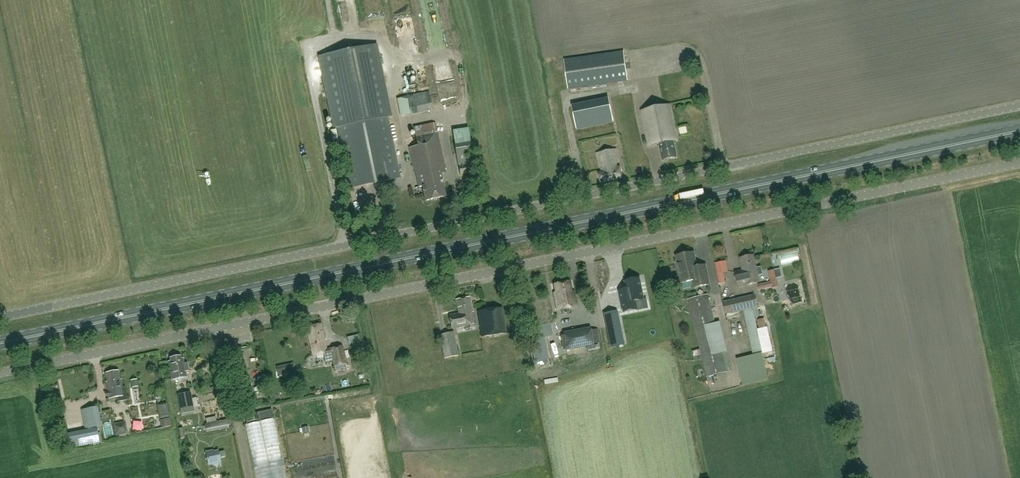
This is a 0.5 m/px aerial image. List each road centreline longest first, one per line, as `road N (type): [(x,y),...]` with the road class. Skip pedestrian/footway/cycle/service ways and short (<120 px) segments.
road 1 (unclassified): [(0,320),(1019,107)]
road 2 (primary): [(0,343),(1019,131)]
road 3 (unclassified): [(0,375),(1019,164)]

